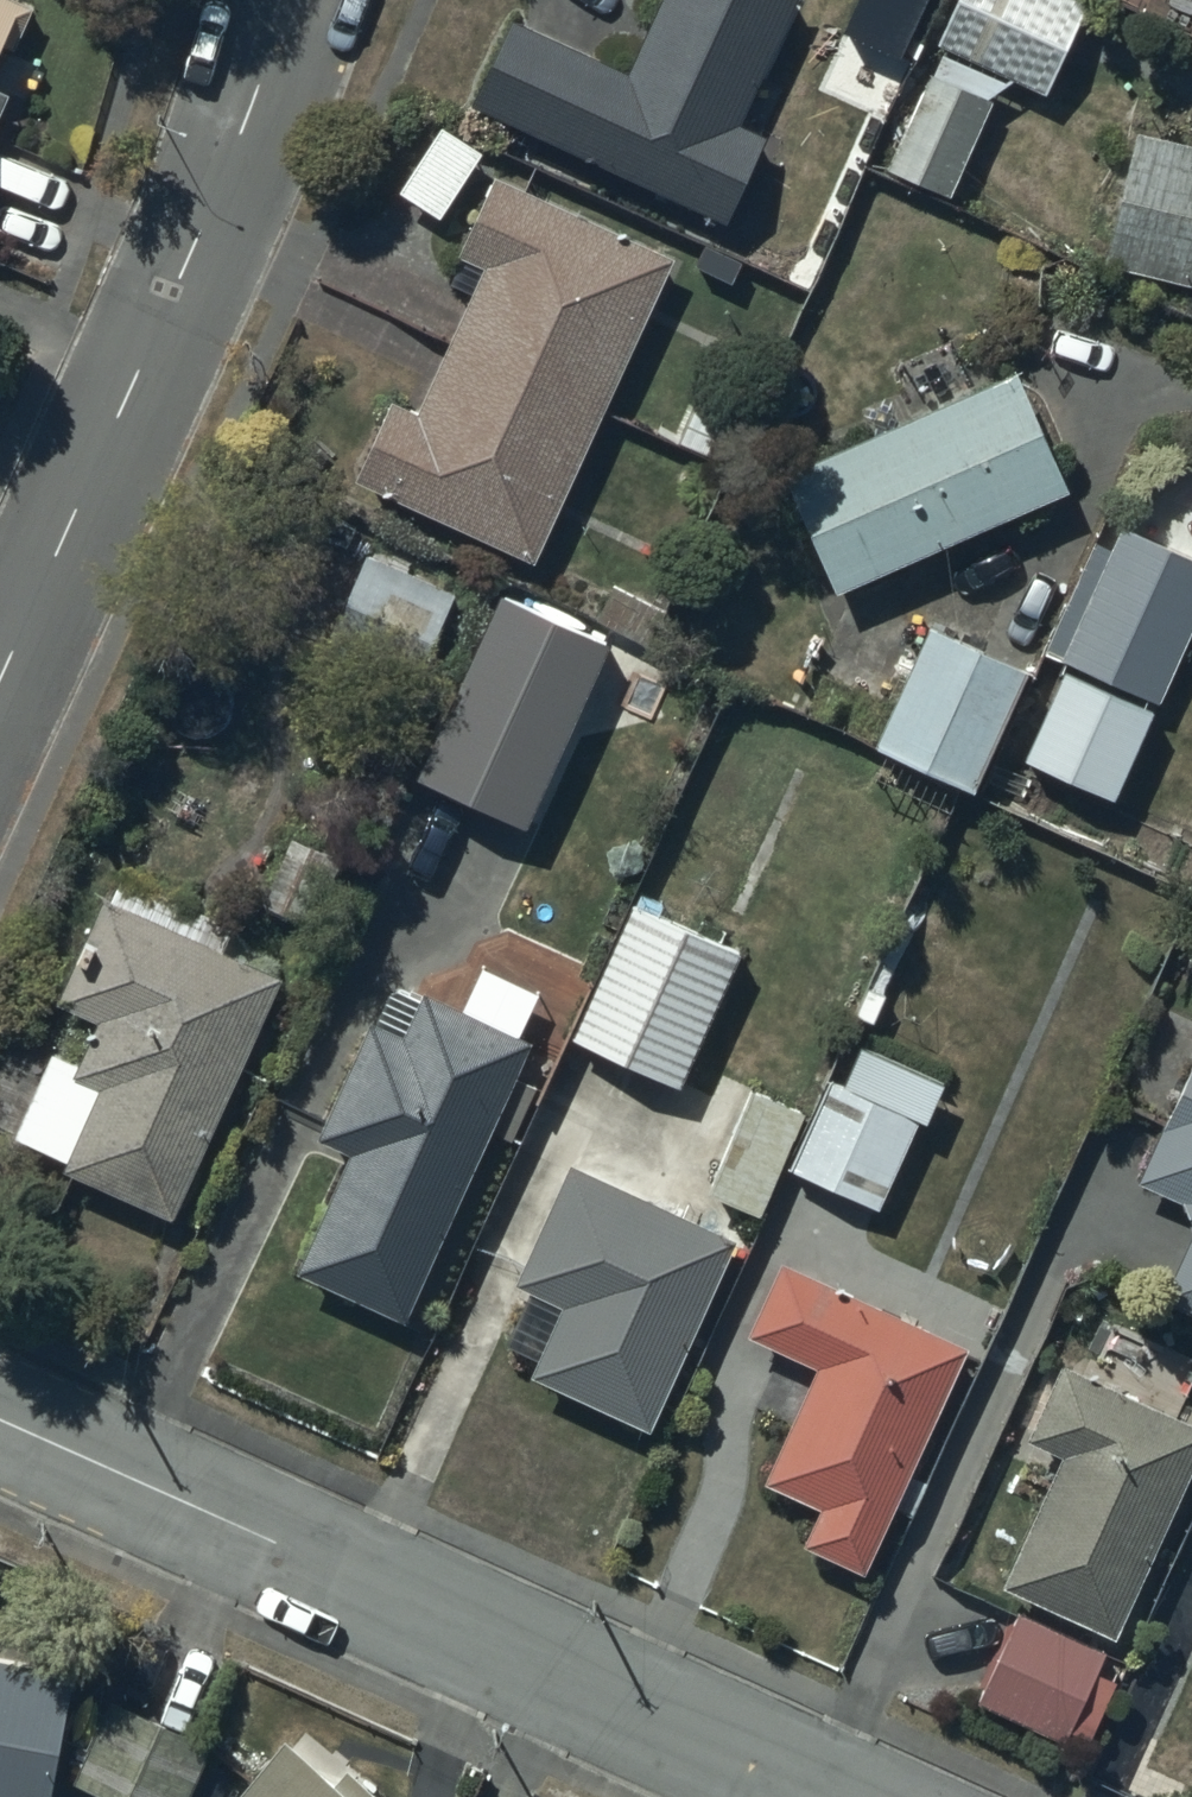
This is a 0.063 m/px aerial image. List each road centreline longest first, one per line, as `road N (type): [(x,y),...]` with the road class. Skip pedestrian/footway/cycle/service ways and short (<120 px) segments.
road 1 (tertiary): [(0,1421),(825,1796)]
road 2 (tertiary): [(288,0),(238,139),(0,679)]

